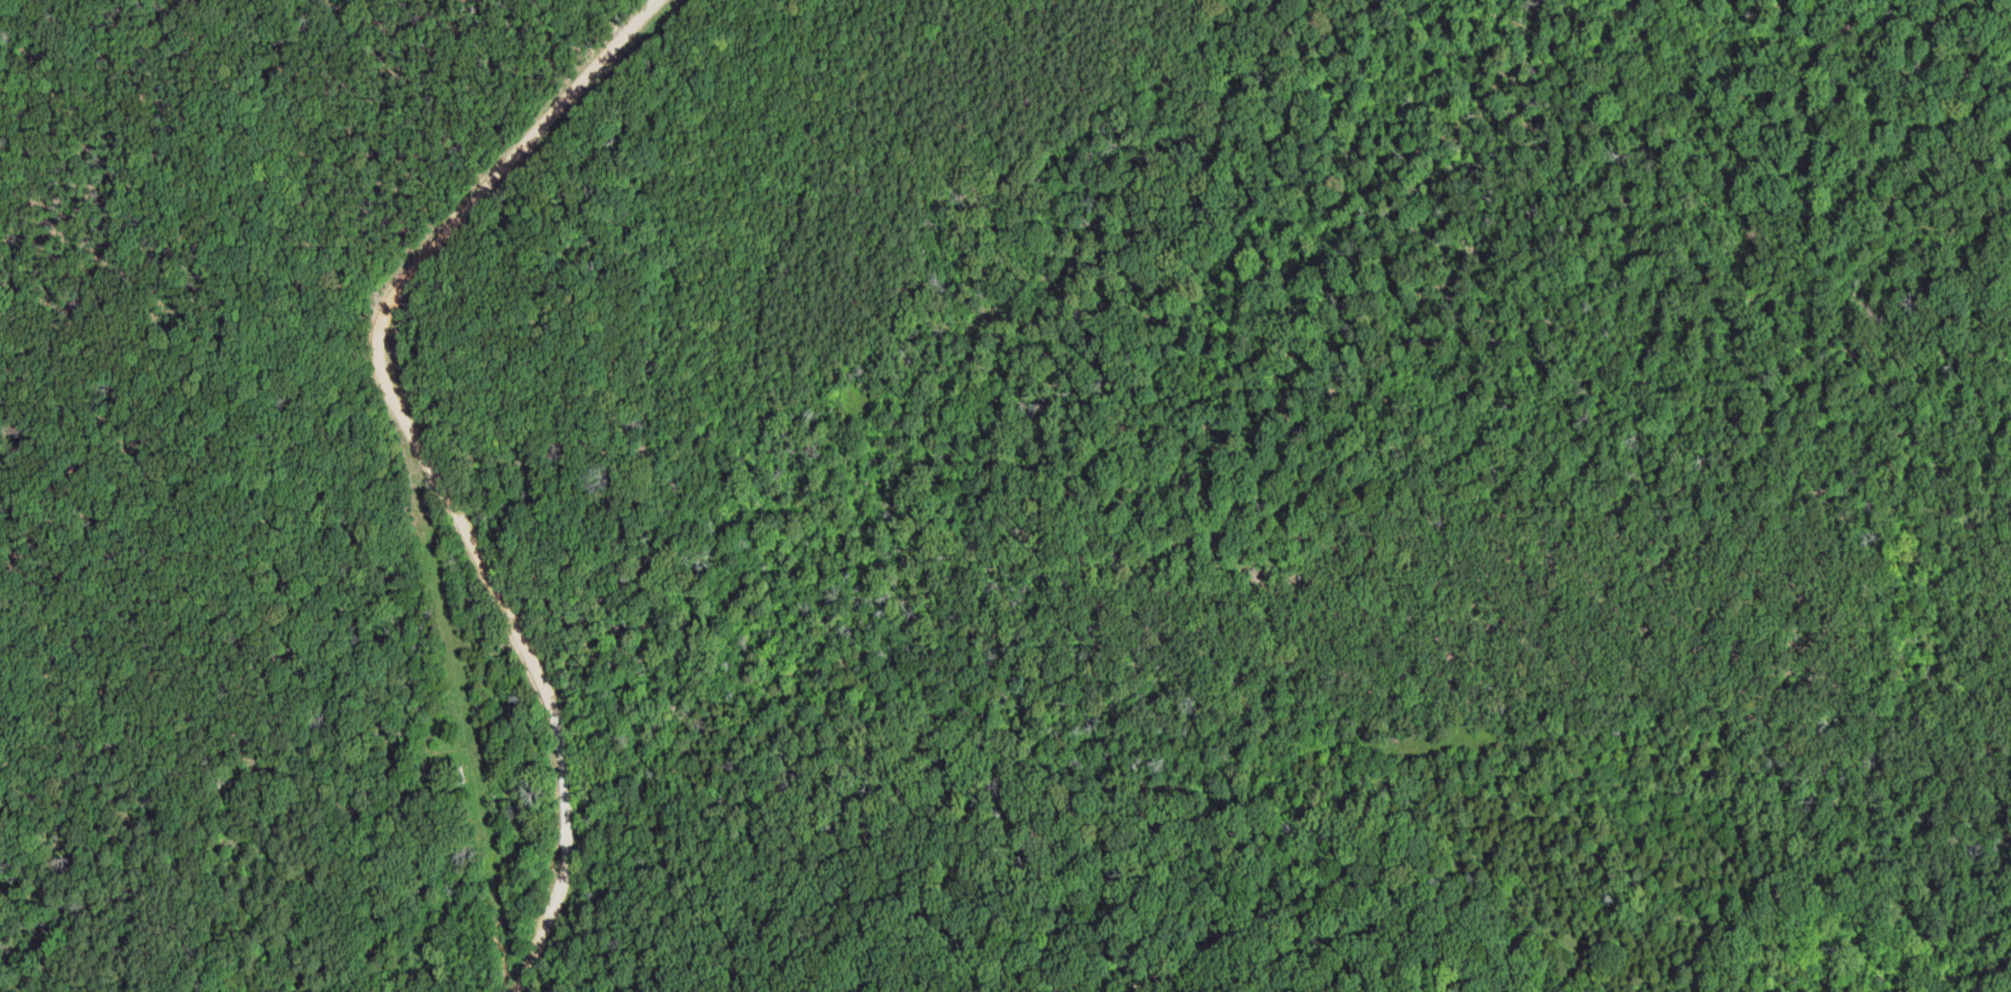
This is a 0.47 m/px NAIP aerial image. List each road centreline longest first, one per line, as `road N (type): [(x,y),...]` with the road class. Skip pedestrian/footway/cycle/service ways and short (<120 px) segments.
road 1 (residential): [(560,991),(574,933),(552,761),(531,669),(461,512),(461,356),(542,172),(639,0)]

